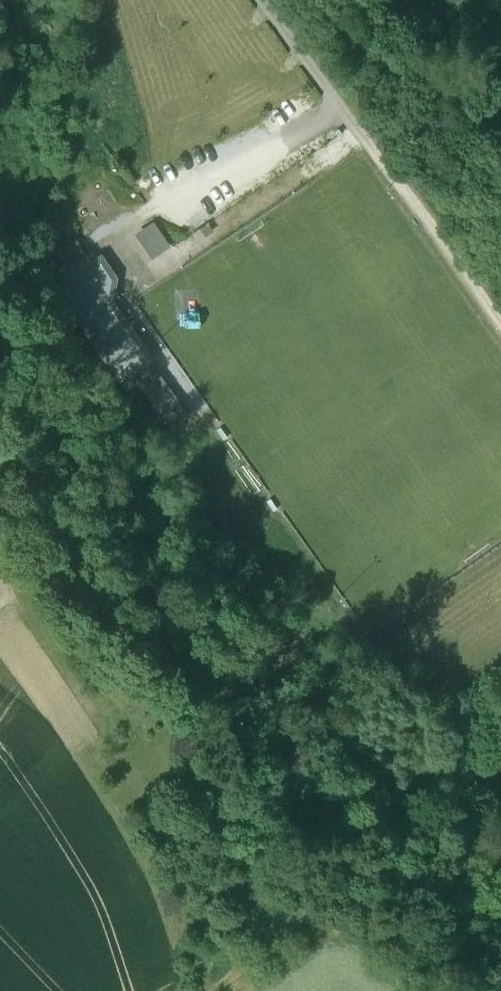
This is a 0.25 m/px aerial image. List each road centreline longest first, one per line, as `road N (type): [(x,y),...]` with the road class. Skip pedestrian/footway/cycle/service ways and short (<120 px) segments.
road 1 (track): [(262,990),(325,926),(407,990)]

